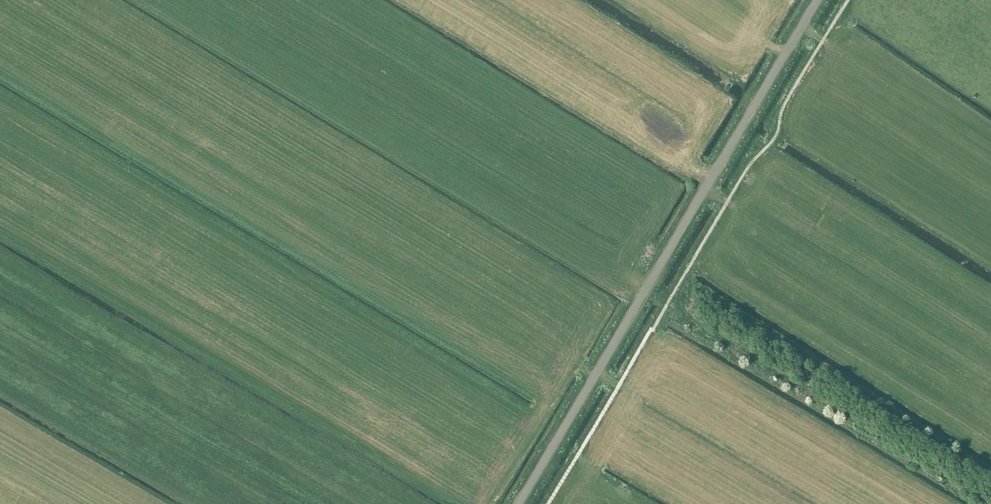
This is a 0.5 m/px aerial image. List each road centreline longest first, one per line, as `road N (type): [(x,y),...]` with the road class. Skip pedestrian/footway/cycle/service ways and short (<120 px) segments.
road 1 (unclassified): [(528,503),(817,0)]

